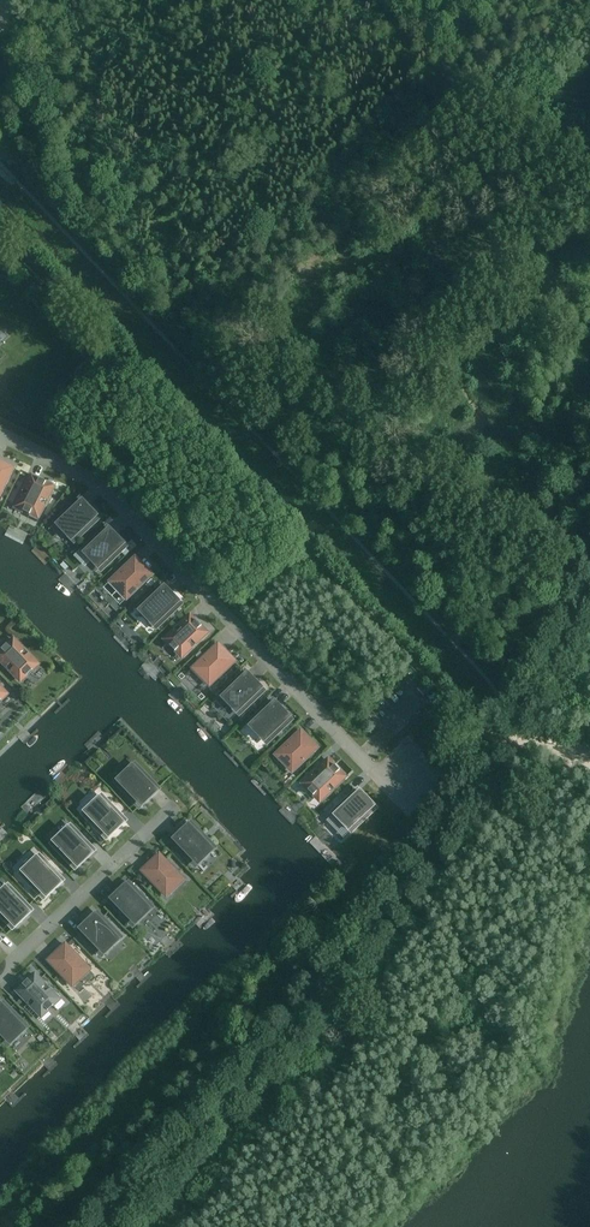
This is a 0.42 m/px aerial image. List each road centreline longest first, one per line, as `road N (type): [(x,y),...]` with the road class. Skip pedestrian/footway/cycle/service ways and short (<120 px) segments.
road 1 (residential): [(502,737),(338,581),(0,227)]
road 2 (unclassified): [(99,1226),(323,988),(421,865),(502,737)]
road 3 (residential): [(0,434),(86,477),(372,770)]
road 4 (residential): [(0,973),(172,809)]
road 5 (unclassified): [(502,737),(589,583)]

